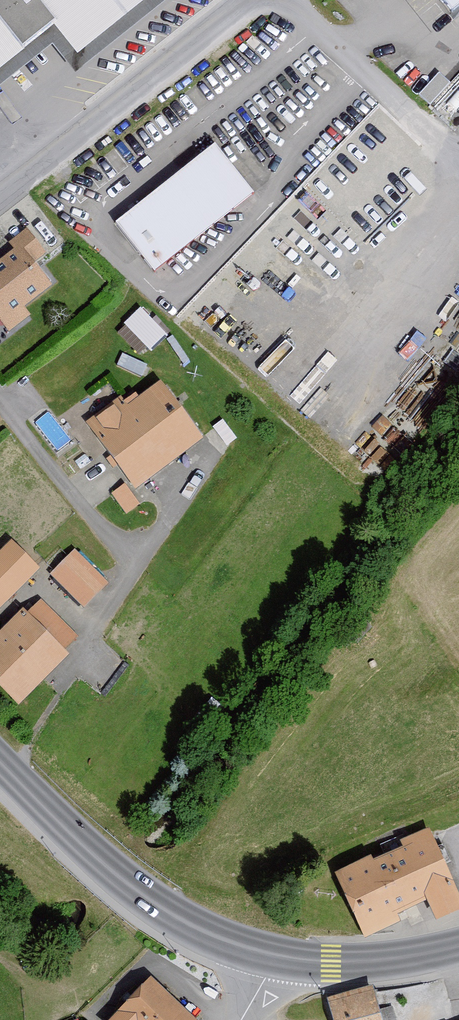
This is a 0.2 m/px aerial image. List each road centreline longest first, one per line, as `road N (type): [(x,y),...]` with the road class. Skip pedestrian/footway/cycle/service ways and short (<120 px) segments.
road 1 (primary): [(269,956),(231,946),(141,894),(0,761)]
road 2 (unclassified): [(252,0),(0,196)]
road 3 (primary): [(458,948),(362,964),(269,956)]

